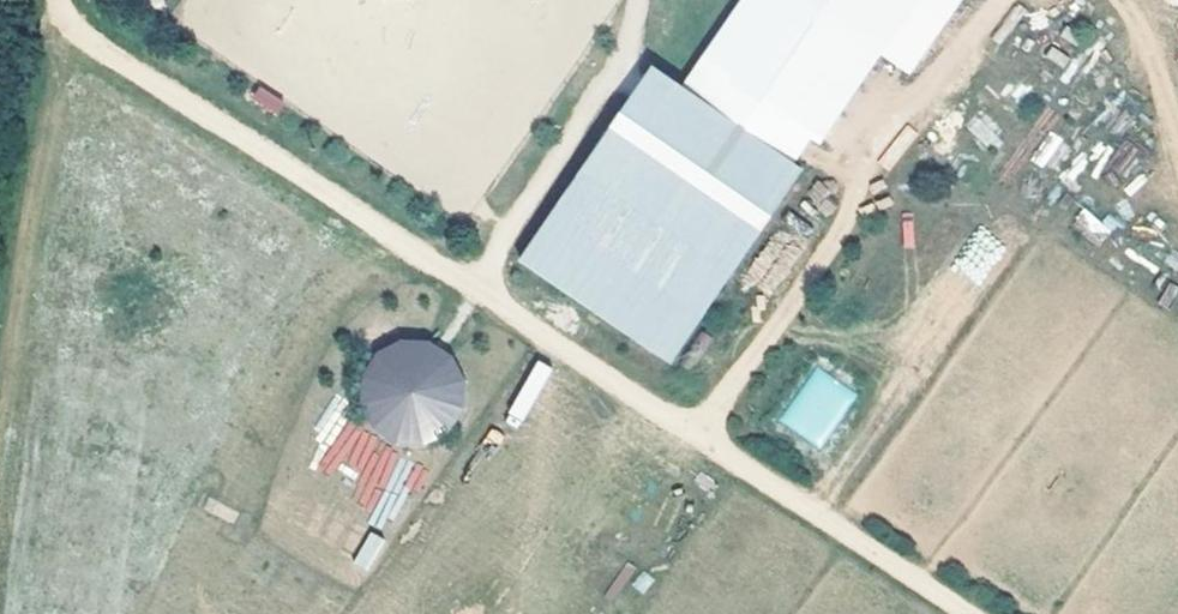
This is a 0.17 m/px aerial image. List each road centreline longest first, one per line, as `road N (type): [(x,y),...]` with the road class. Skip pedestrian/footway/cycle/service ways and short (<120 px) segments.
road 1 (track): [(969,613),(93,39),(53,0)]
road 2 (track): [(63,17),(18,254),(0,437)]

